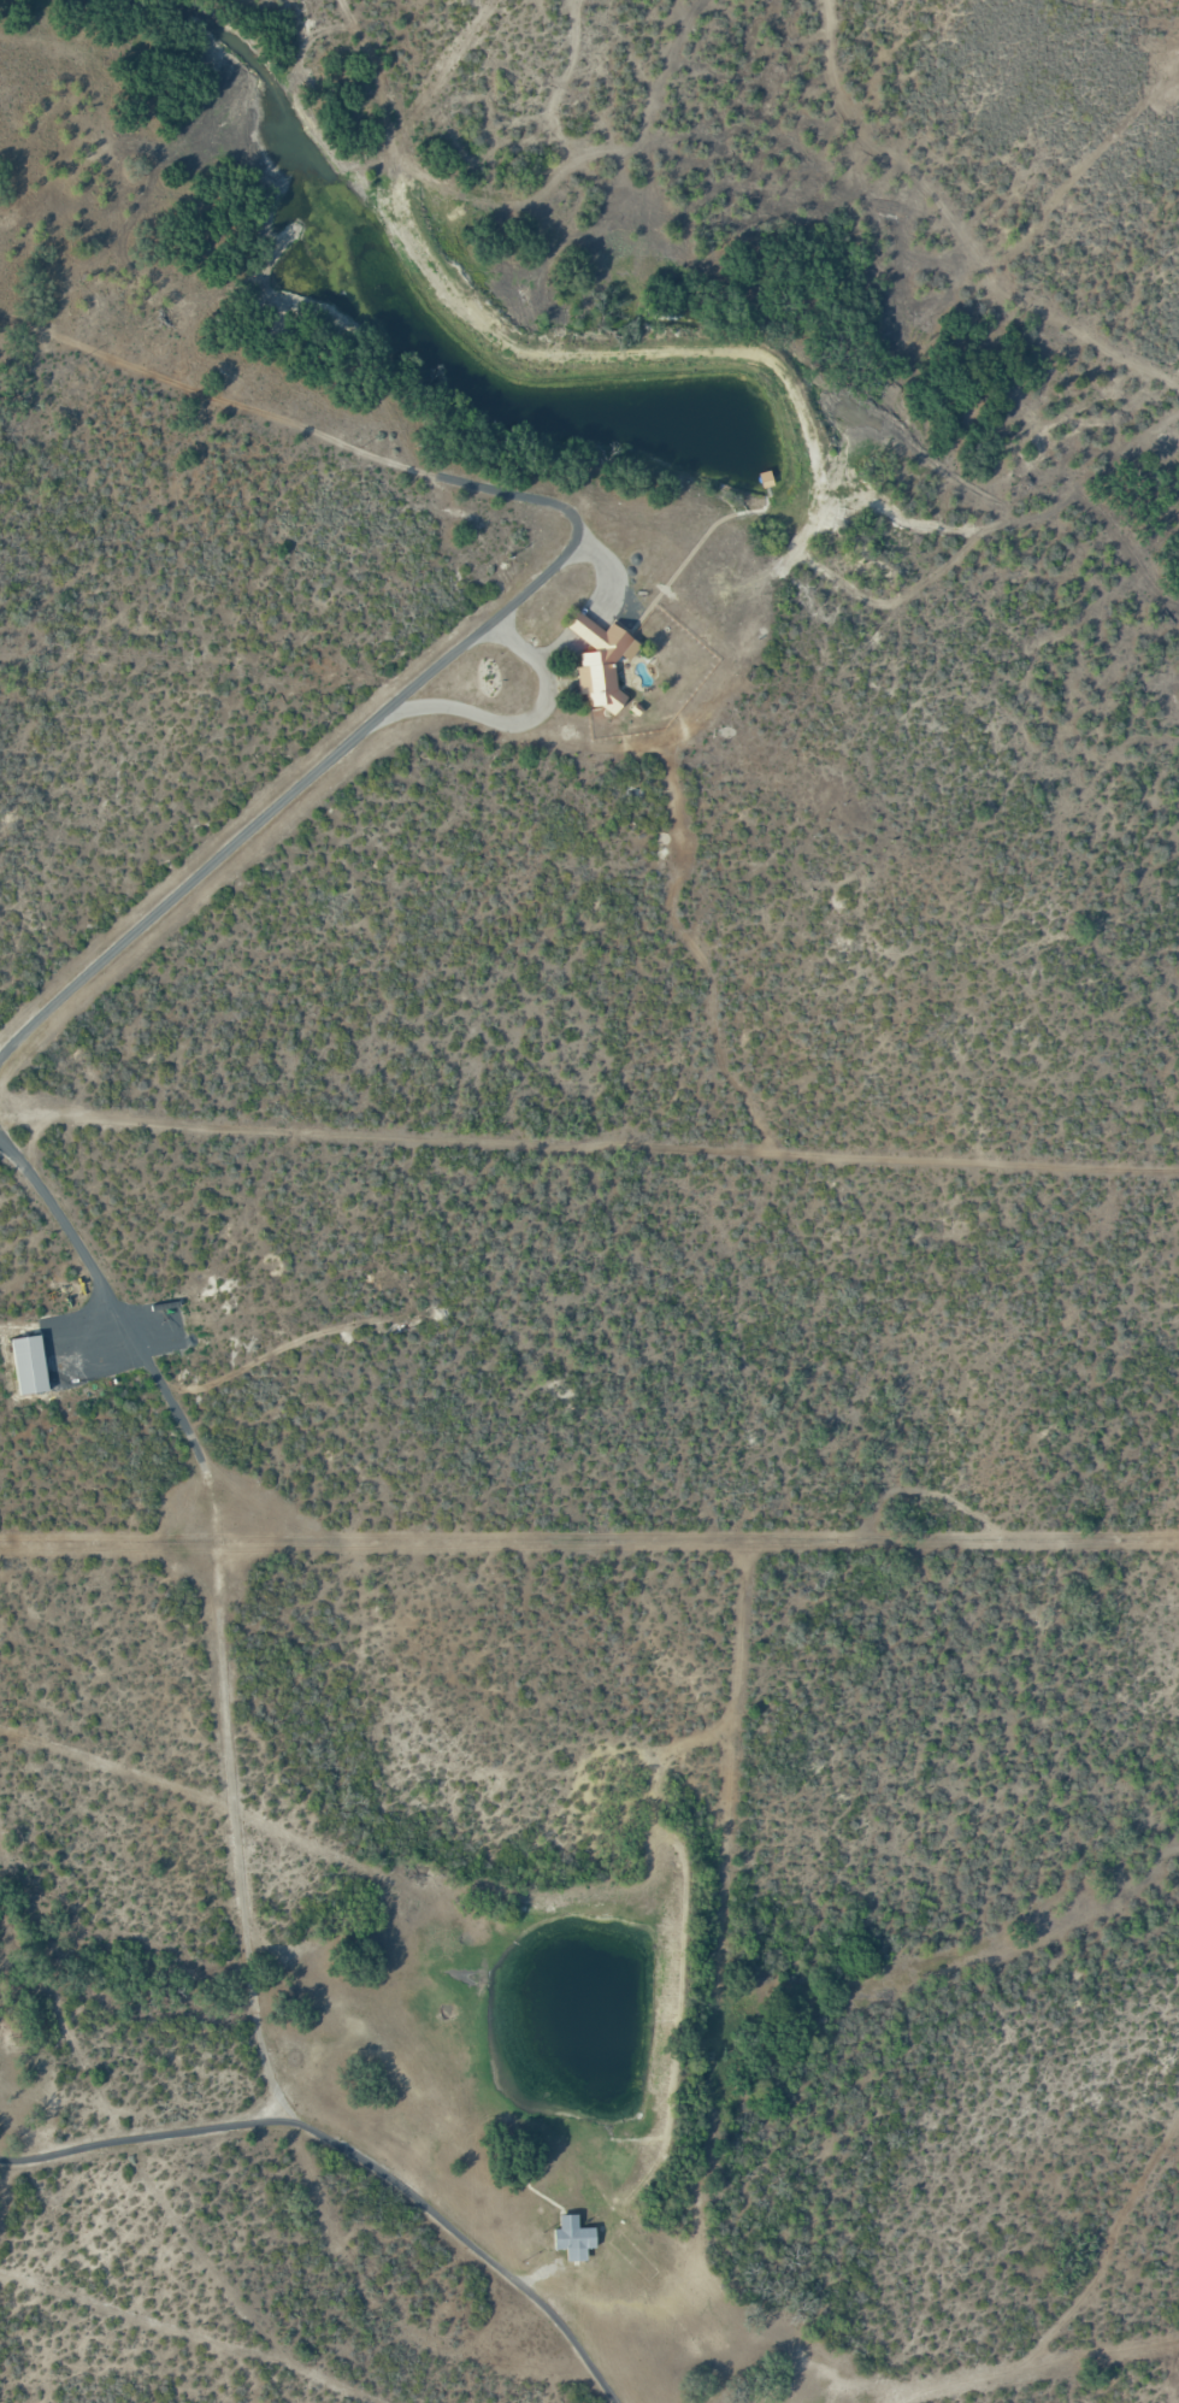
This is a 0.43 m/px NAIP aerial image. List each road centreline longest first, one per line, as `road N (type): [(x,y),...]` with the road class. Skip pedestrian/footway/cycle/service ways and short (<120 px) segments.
road 1 (residential): [(1178,1196),(0,1112)]

